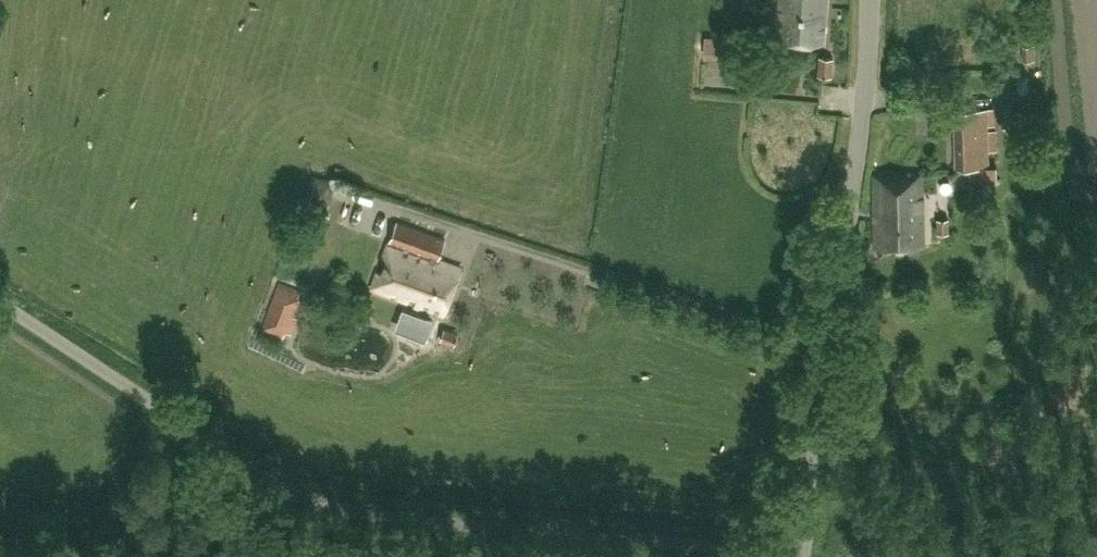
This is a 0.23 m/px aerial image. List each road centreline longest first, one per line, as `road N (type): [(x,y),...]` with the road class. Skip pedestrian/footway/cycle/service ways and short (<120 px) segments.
road 1 (unclassified): [(785,556),(316,507),(0,304)]
road 2 (unclassified): [(799,556),(862,109),(868,0)]
road 3 (track): [(0,517),(70,532),(113,509),(178,424)]

